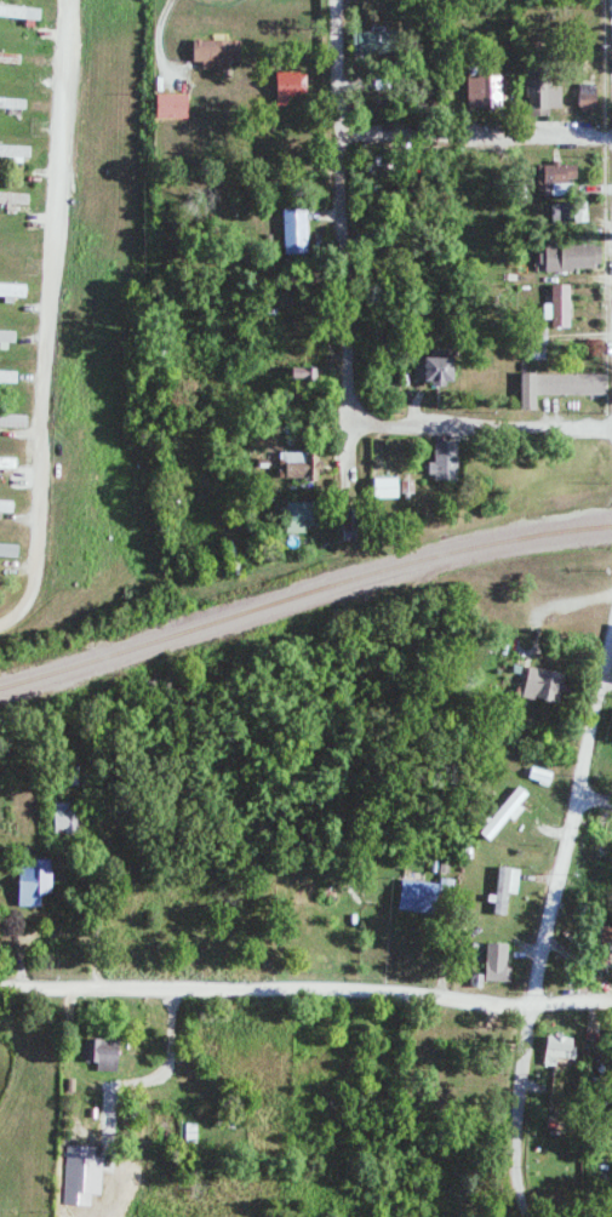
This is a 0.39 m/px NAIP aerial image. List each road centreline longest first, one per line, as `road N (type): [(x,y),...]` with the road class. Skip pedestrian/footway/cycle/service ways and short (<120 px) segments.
road 1 (residential): [(68,0),(42,558),(32,606),(0,630)]
road 2 (residential): [(611,1001),(0,985)]
road 3 (residential): [(534,1216),(521,1181),(524,1064),(611,654)]
road 4 (residential): [(345,513),(341,0)]
road 5 (residential): [(611,140),(342,136)]
road 6 (residential): [(611,428),(345,423)]

